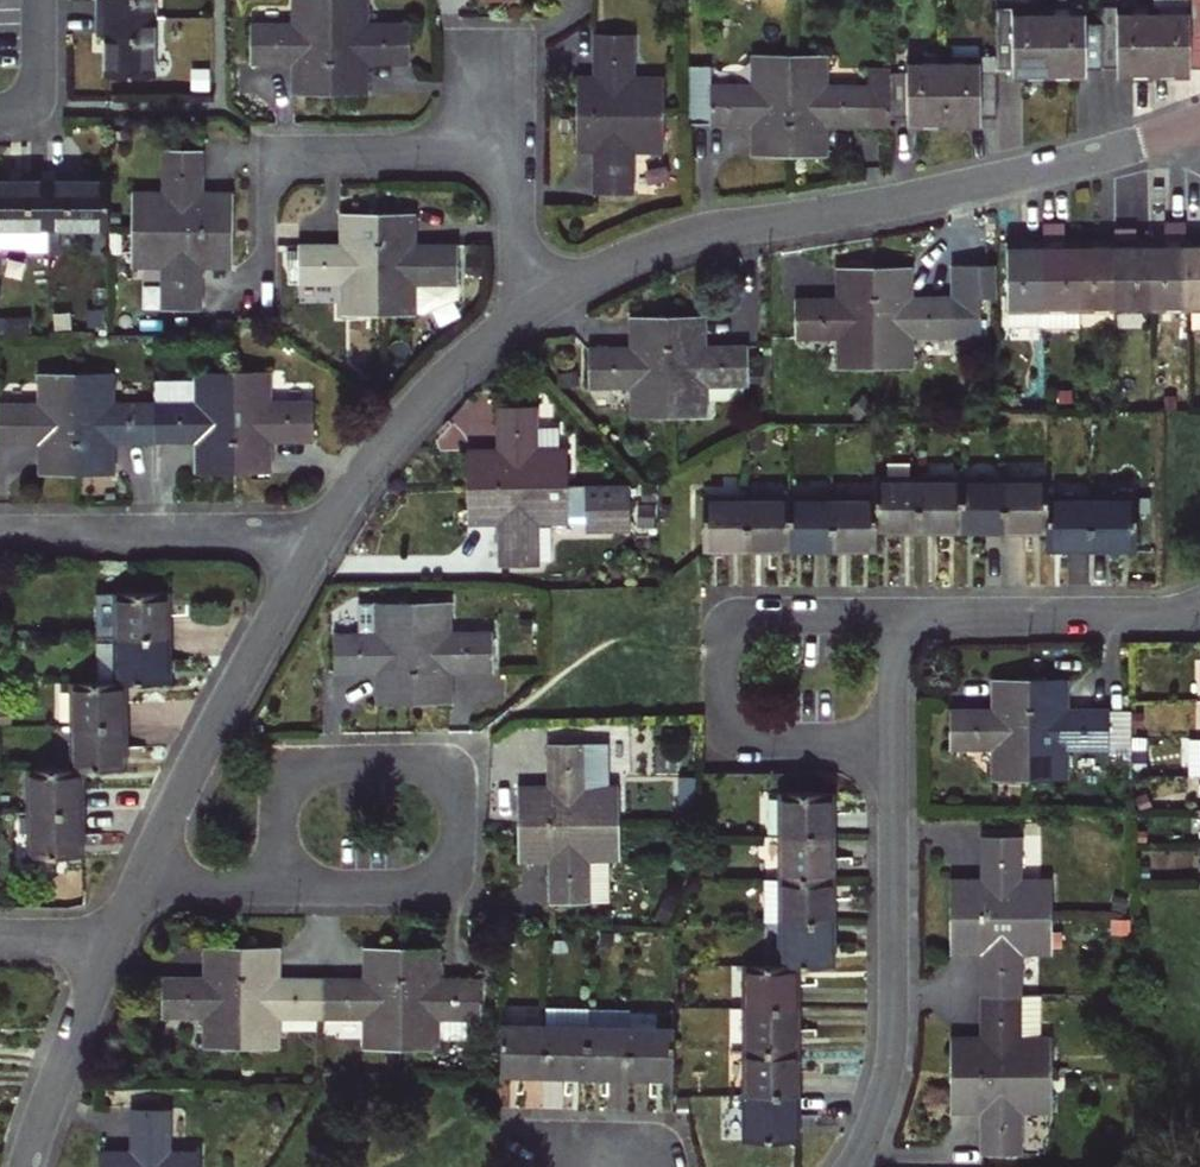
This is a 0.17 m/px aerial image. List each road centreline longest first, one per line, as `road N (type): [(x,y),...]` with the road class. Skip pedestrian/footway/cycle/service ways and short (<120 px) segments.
road 1 (residential): [(547,304),(688,237),(1001,177),(1199,122)]
road 2 (residential): [(277,886),(427,886),(457,853),(458,796),(449,772),(425,763),(317,762),(294,770),(278,806)]
road 3 (residential): [(851,1166),(882,1093),(892,1033),(892,742)]
road 4 (residential): [(892,742),(757,739),(729,719),(722,694),(725,634),(742,617),(891,613)]
road 5 (residential): [(139,884),(325,533)]
road 6 (residential): [(262,294),(266,150),(513,152)]
road 7 (residential): [(0,533),(325,533)]
road 8 (residential): [(325,533),(428,398),(478,351),(547,304)]
road 9 (residential): [(891,613),(1199,613)]
road 10 (residential): [(26,1166),(115,937)]
road 11 (residential): [(513,152),(517,244),(547,304)]
road 12 (residential): [(139,884),(277,886)]
road 13 (residential): [(0,113),(14,109),(33,83),(38,0)]
road 14 (residential): [(892,742),(891,613)]

